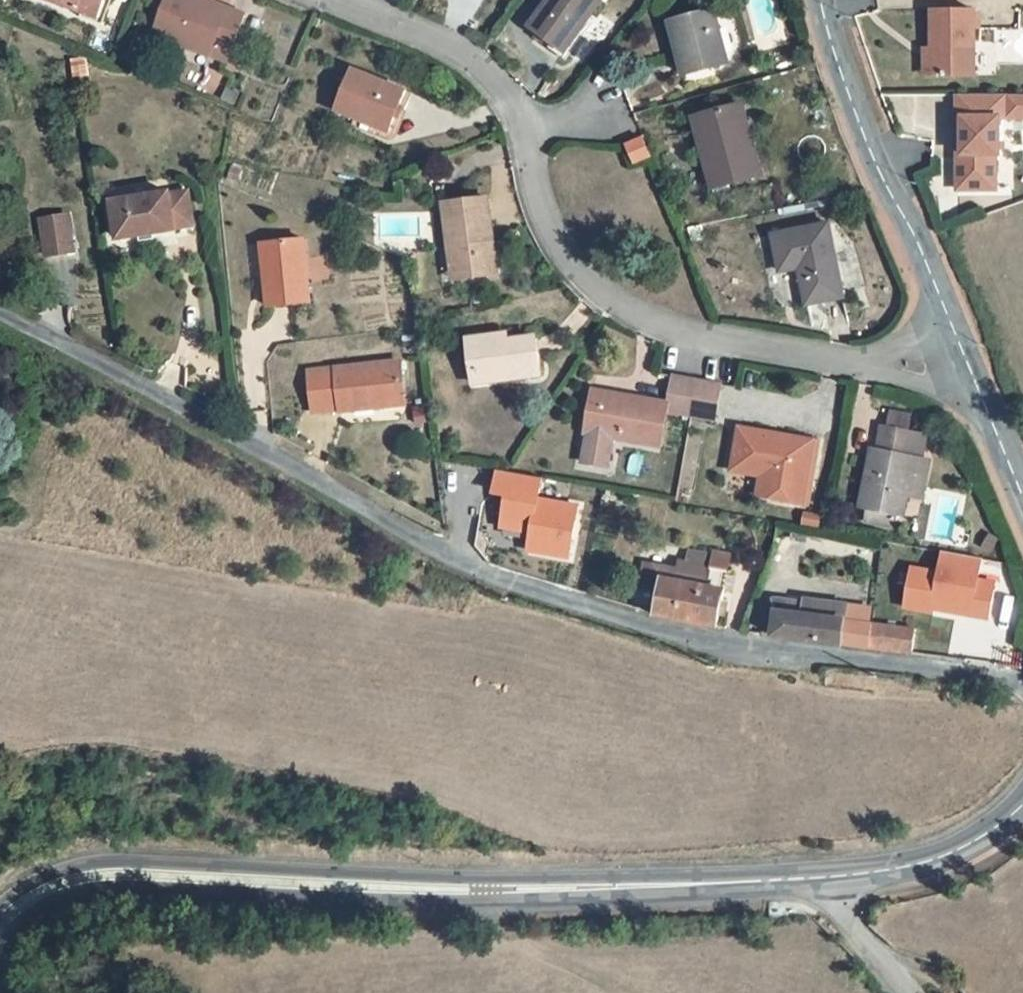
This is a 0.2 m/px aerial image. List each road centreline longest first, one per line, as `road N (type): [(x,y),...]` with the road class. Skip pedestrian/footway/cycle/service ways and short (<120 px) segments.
road 1 (residential): [(1022,683),(722,648),(465,568),(0,324)]
road 2 (unclassified): [(0,920),(38,889),(78,874),(140,867),(504,889),(827,877)]
road 3 (residential): [(972,374),(829,361),(697,336),(618,308),(567,260),(510,100),(479,70),(411,29),(337,0)]
road 4 (unclassified): [(972,374),(863,130),(821,0)]
road 5 (unclassified): [(827,877),(937,860),(988,834),(1022,803)]
road 6 (residential): [(827,877),(860,939),(909,992)]
road 7 (unclassified): [(1022,497),(972,374)]

